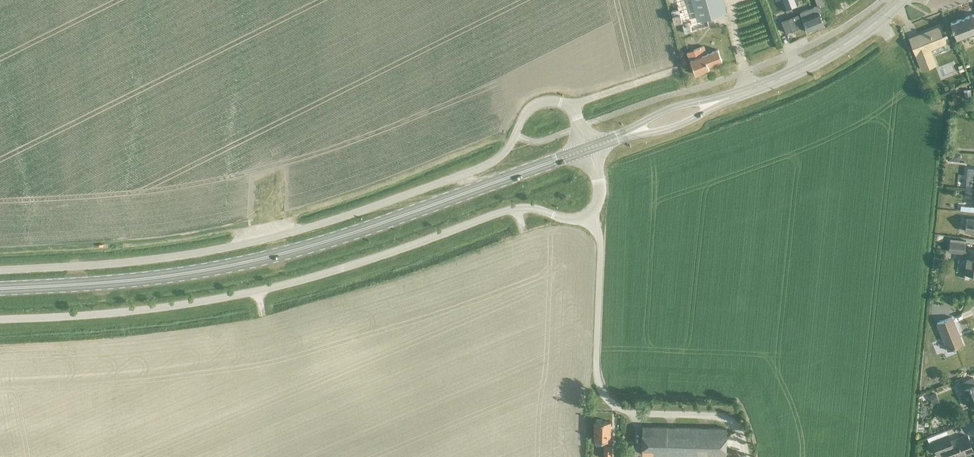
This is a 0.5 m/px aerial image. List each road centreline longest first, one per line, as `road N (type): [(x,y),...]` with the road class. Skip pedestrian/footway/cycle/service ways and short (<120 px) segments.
road 1 (unclassified): [(0,319),(257,291),(504,211),(583,219),(600,191),(588,149)]
road 2 (unclassified): [(588,149),(568,104),(545,100),(526,111),(493,162),(329,221),(198,253),(0,270)]
road 3 (secondary): [(0,290),(142,281),(265,258),(588,149)]
road 4 (secondary): [(731,98),(819,61),(901,0)]

